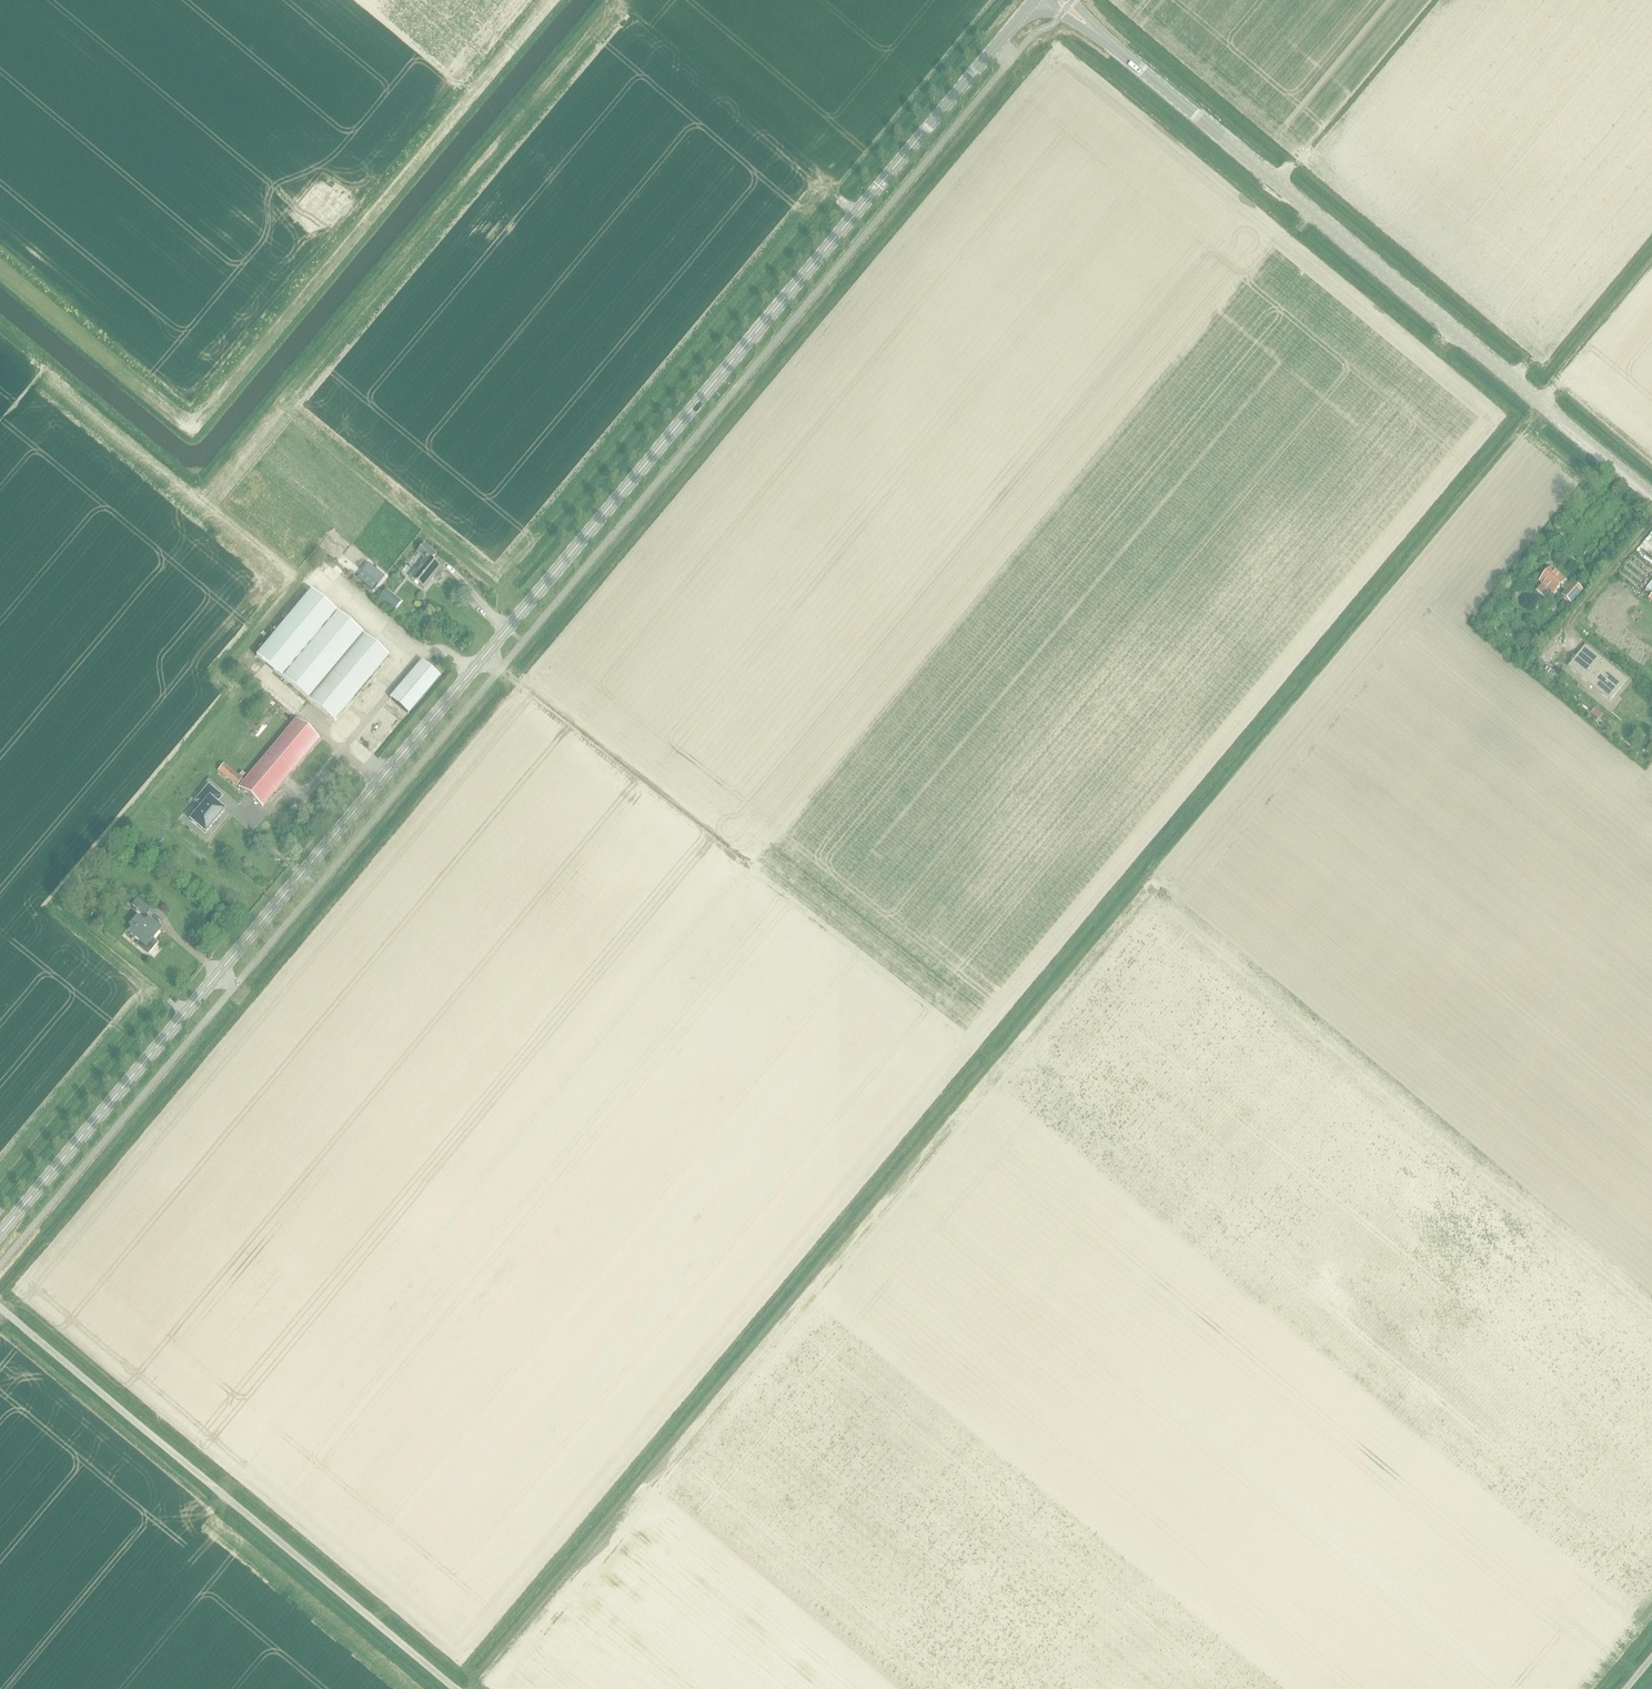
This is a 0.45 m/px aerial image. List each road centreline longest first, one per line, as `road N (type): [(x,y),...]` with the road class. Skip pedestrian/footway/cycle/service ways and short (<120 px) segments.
road 1 (tertiary): [(0,1233),(1033,0)]
road 2 (tertiary): [(1651,496),(1057,0)]
road 3 (unclassified): [(454,1688),(0,1308)]
road 4 (track): [(484,655),(746,861)]

